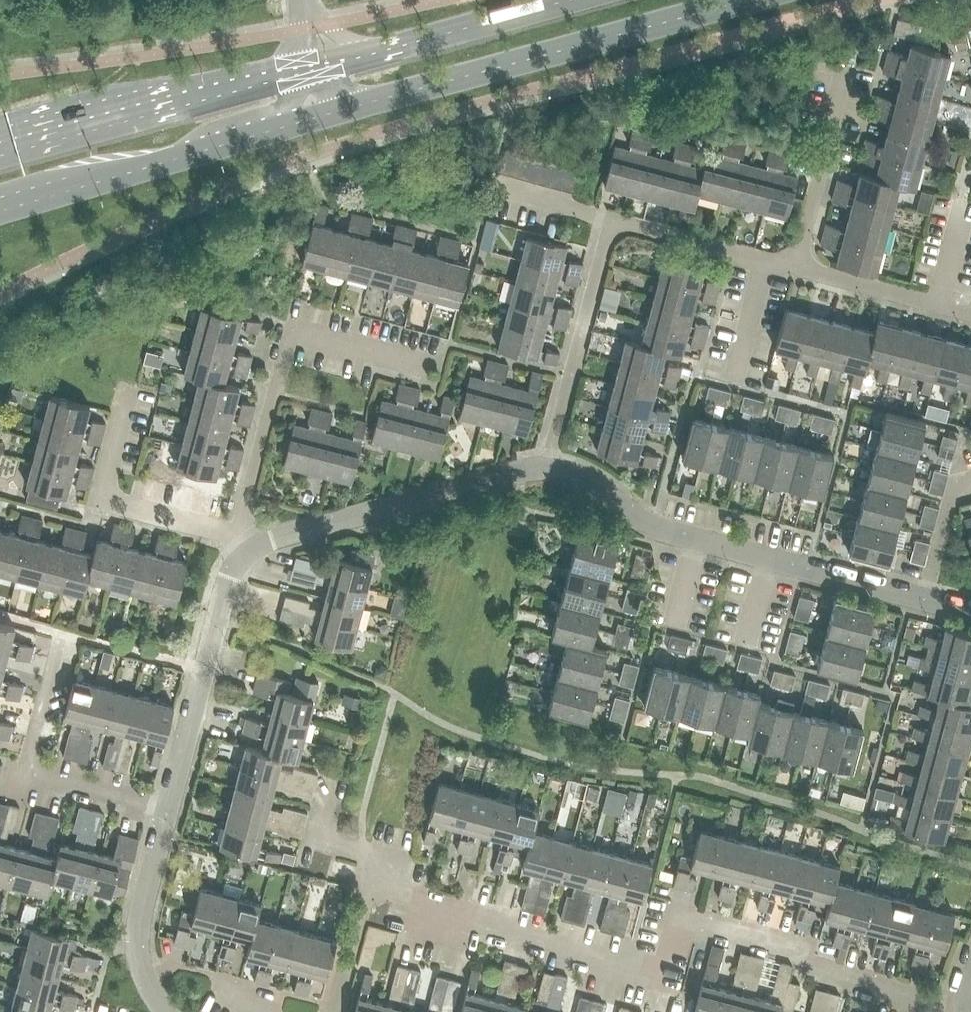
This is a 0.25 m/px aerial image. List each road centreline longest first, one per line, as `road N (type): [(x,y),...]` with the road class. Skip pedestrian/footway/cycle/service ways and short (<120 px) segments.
road 1 (primary): [(0,211),(746,0)]
road 2 (residential): [(965,1010),(812,970),(790,948),(672,917),(658,974),(475,926),(366,883)]
road 3 (primary): [(575,0),(376,53),(107,100),(0,130)]
road 4 (residential): [(546,469),(612,220),(795,268)]
road 5 (residential): [(546,469),(583,480),(665,531),(924,600)]
road 6 (residential): [(238,534),(291,333),(429,369)]
road 7 (residential): [(246,553),(274,537),(546,469)]
road 8 (residential): [(168,808),(225,588),(246,553)]
road 9 (residential): [(238,534),(100,499),(128,390)]
road 10 (residential): [(166,1011),(138,946),(168,808)]
road 11 (residential): [(795,268),(970,312)]
road 12 (residential): [(168,808),(25,770)]
road 13 (residential): [(366,883),(373,854),(318,839),(330,790)]
road 14 (residential): [(924,600),(954,487),(970,482)]
road 15 (residential): [(332,1011),(366,883)]
road 16 (residential): [(25,770),(58,643)]

